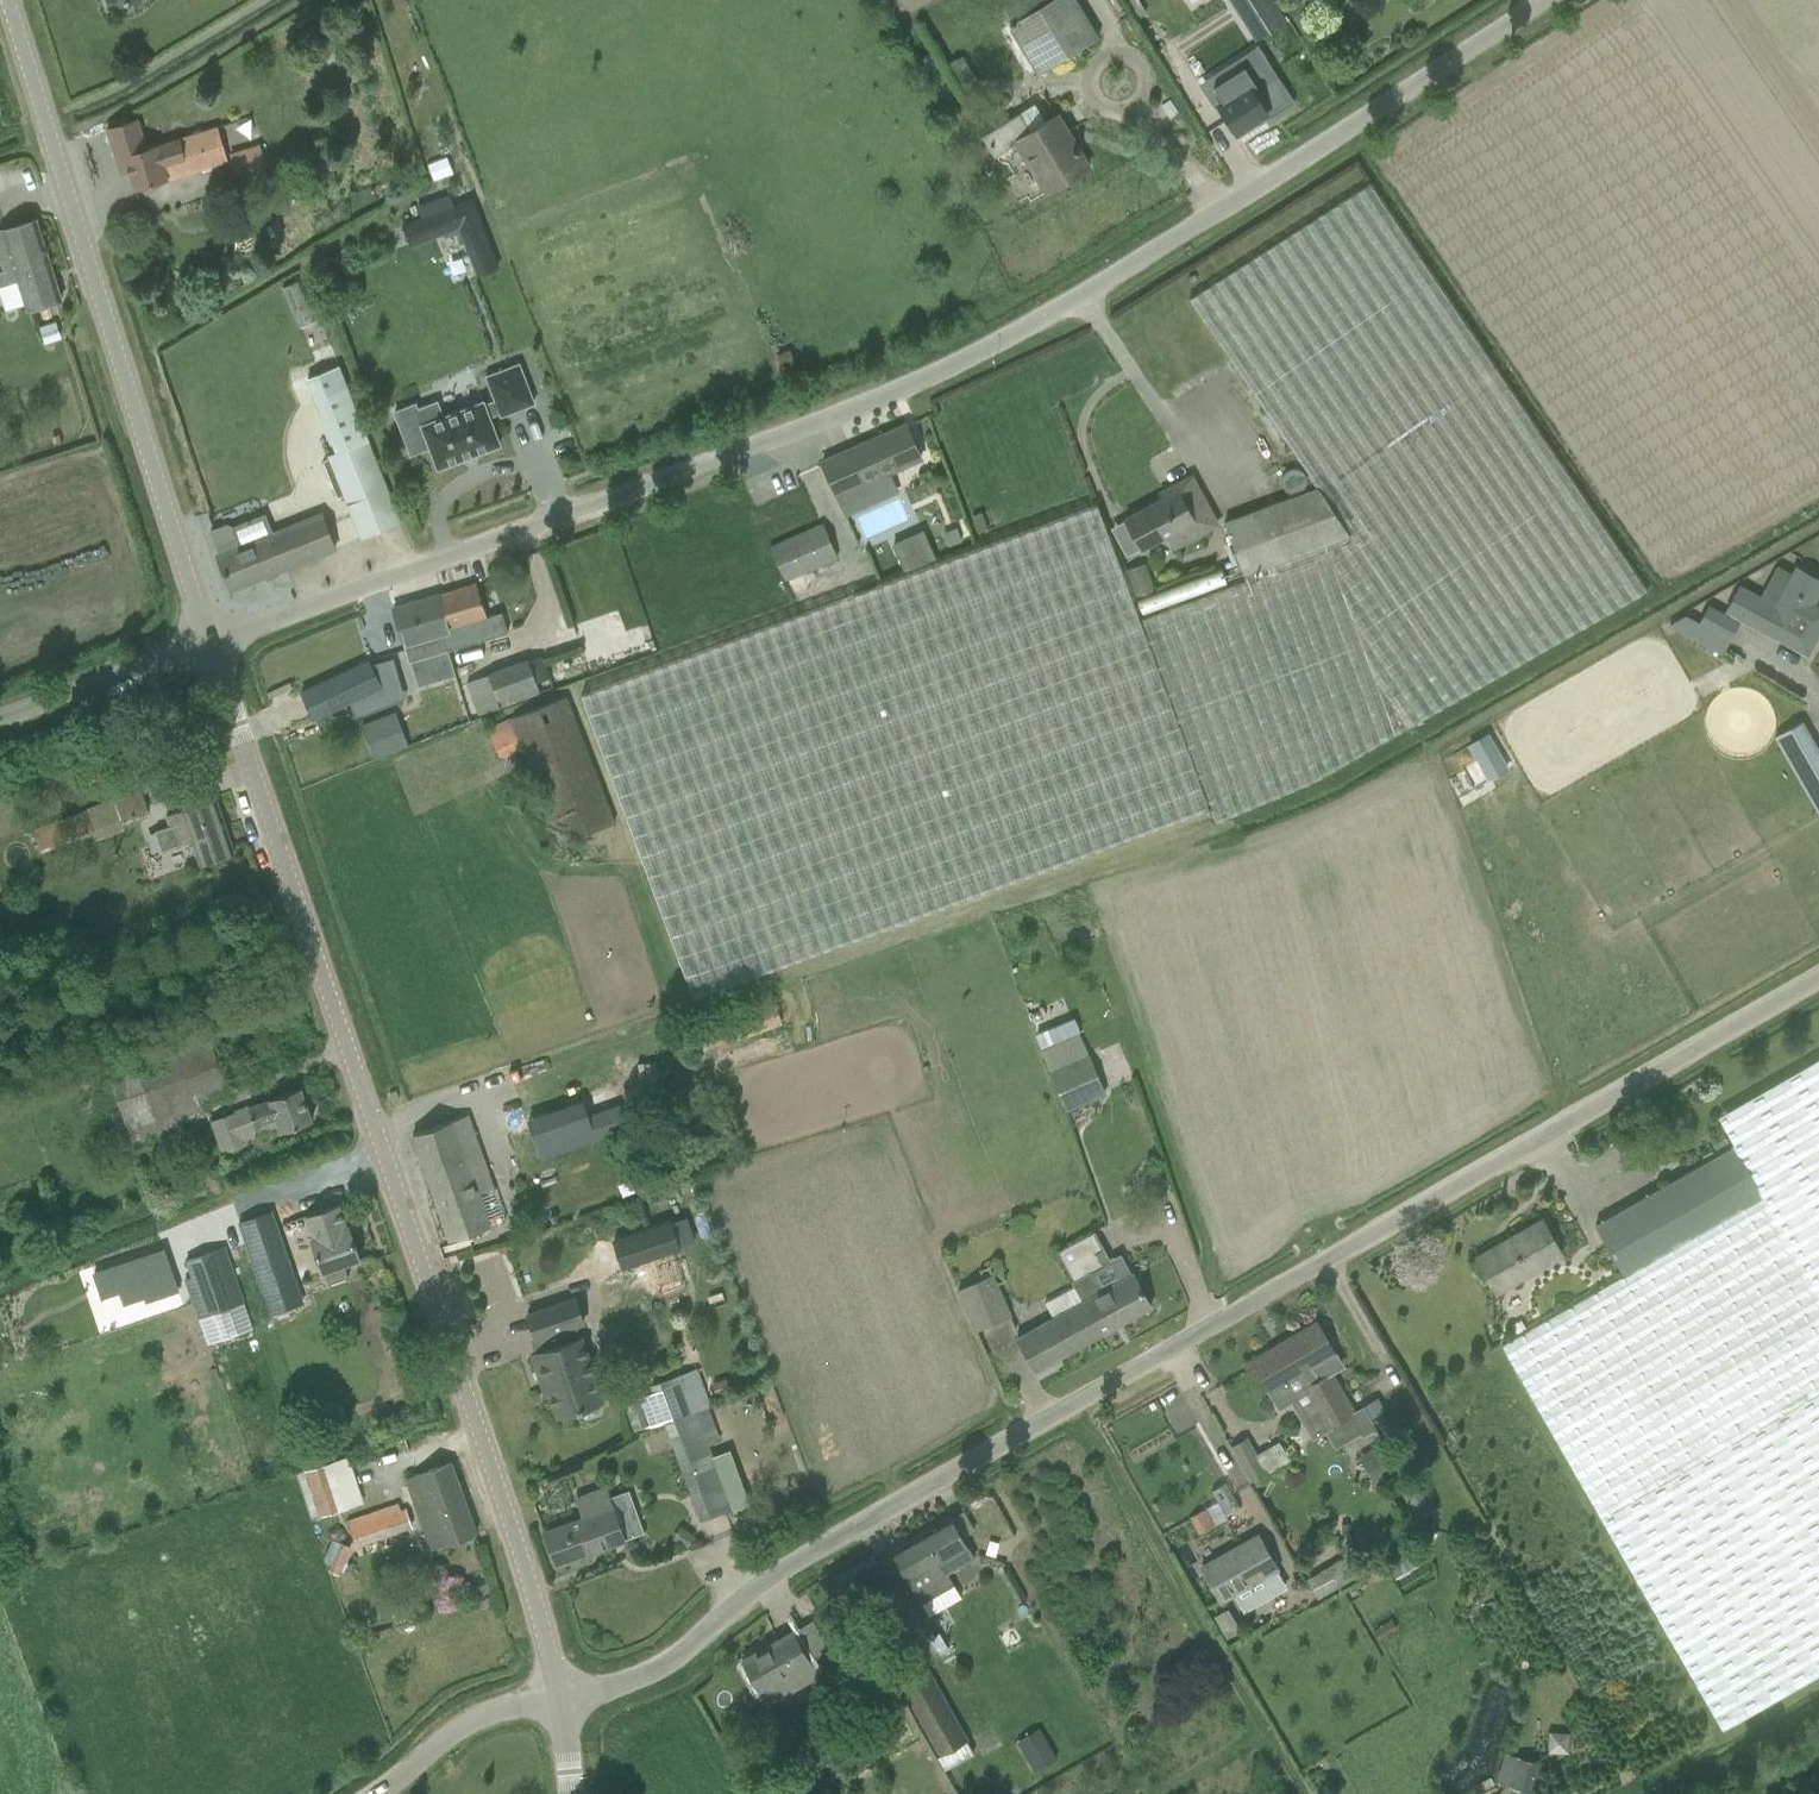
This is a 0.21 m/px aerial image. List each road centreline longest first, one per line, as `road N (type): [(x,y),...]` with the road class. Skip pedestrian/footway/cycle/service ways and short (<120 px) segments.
road 1 (unclassified): [(220,644),(945,378),(1567,0)]
road 2 (unclassified): [(570,1711),(682,1667),(853,1533),(1818,979)]
road 3 (tertiary): [(570,1711),(220,644)]
road 4 (tertiary): [(220,644),(11,0)]
road 5 (unclassified): [(0,719),(220,644)]
road 6 (unclassified): [(394,1793),(488,1727),(570,1711)]

